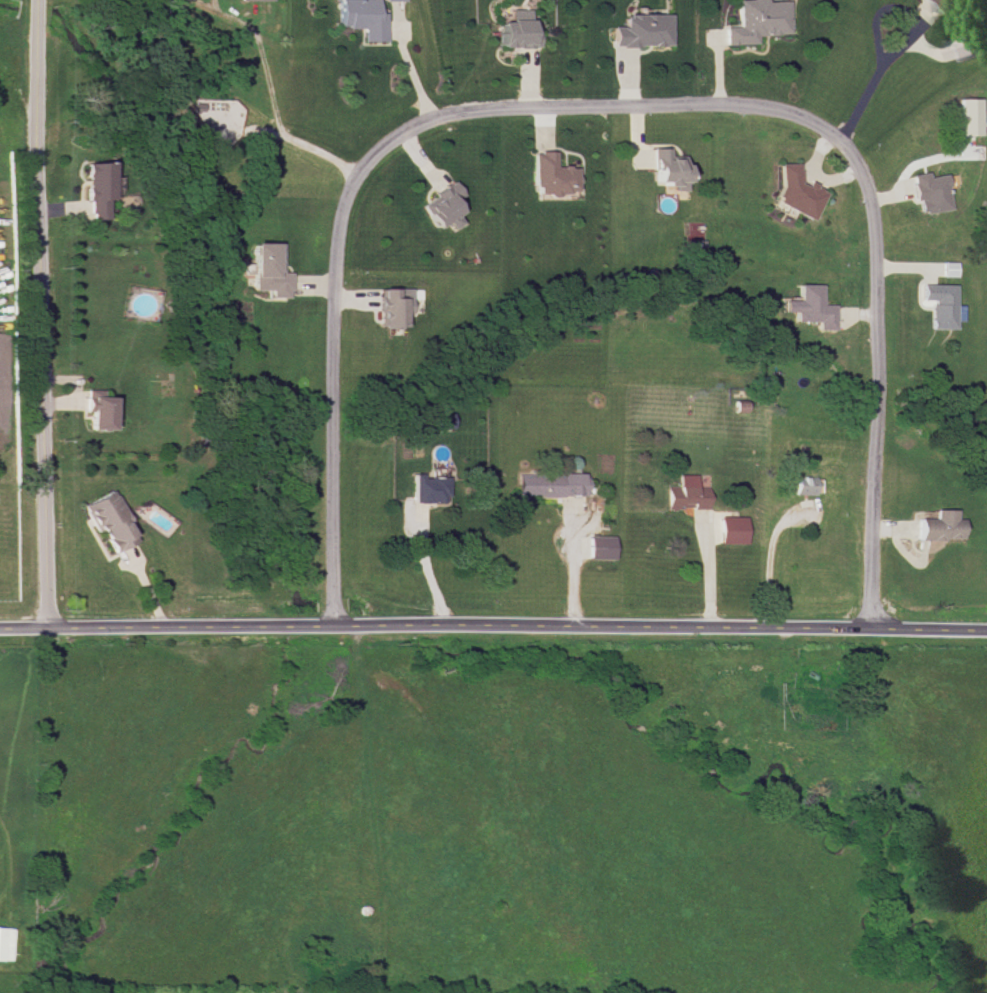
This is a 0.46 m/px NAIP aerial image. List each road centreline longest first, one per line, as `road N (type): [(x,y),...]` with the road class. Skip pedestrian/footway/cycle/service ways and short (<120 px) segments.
road 1 (residential): [(327,624),(327,322),(334,223),(349,174),(382,135),(427,113),(499,100),(726,97),(797,112),(840,140),(864,184),(873,297),(872,631)]
road 2 (residential): [(0,629),(327,624),(986,633)]
road 3 (residential): [(28,0),(47,296),(50,629)]

